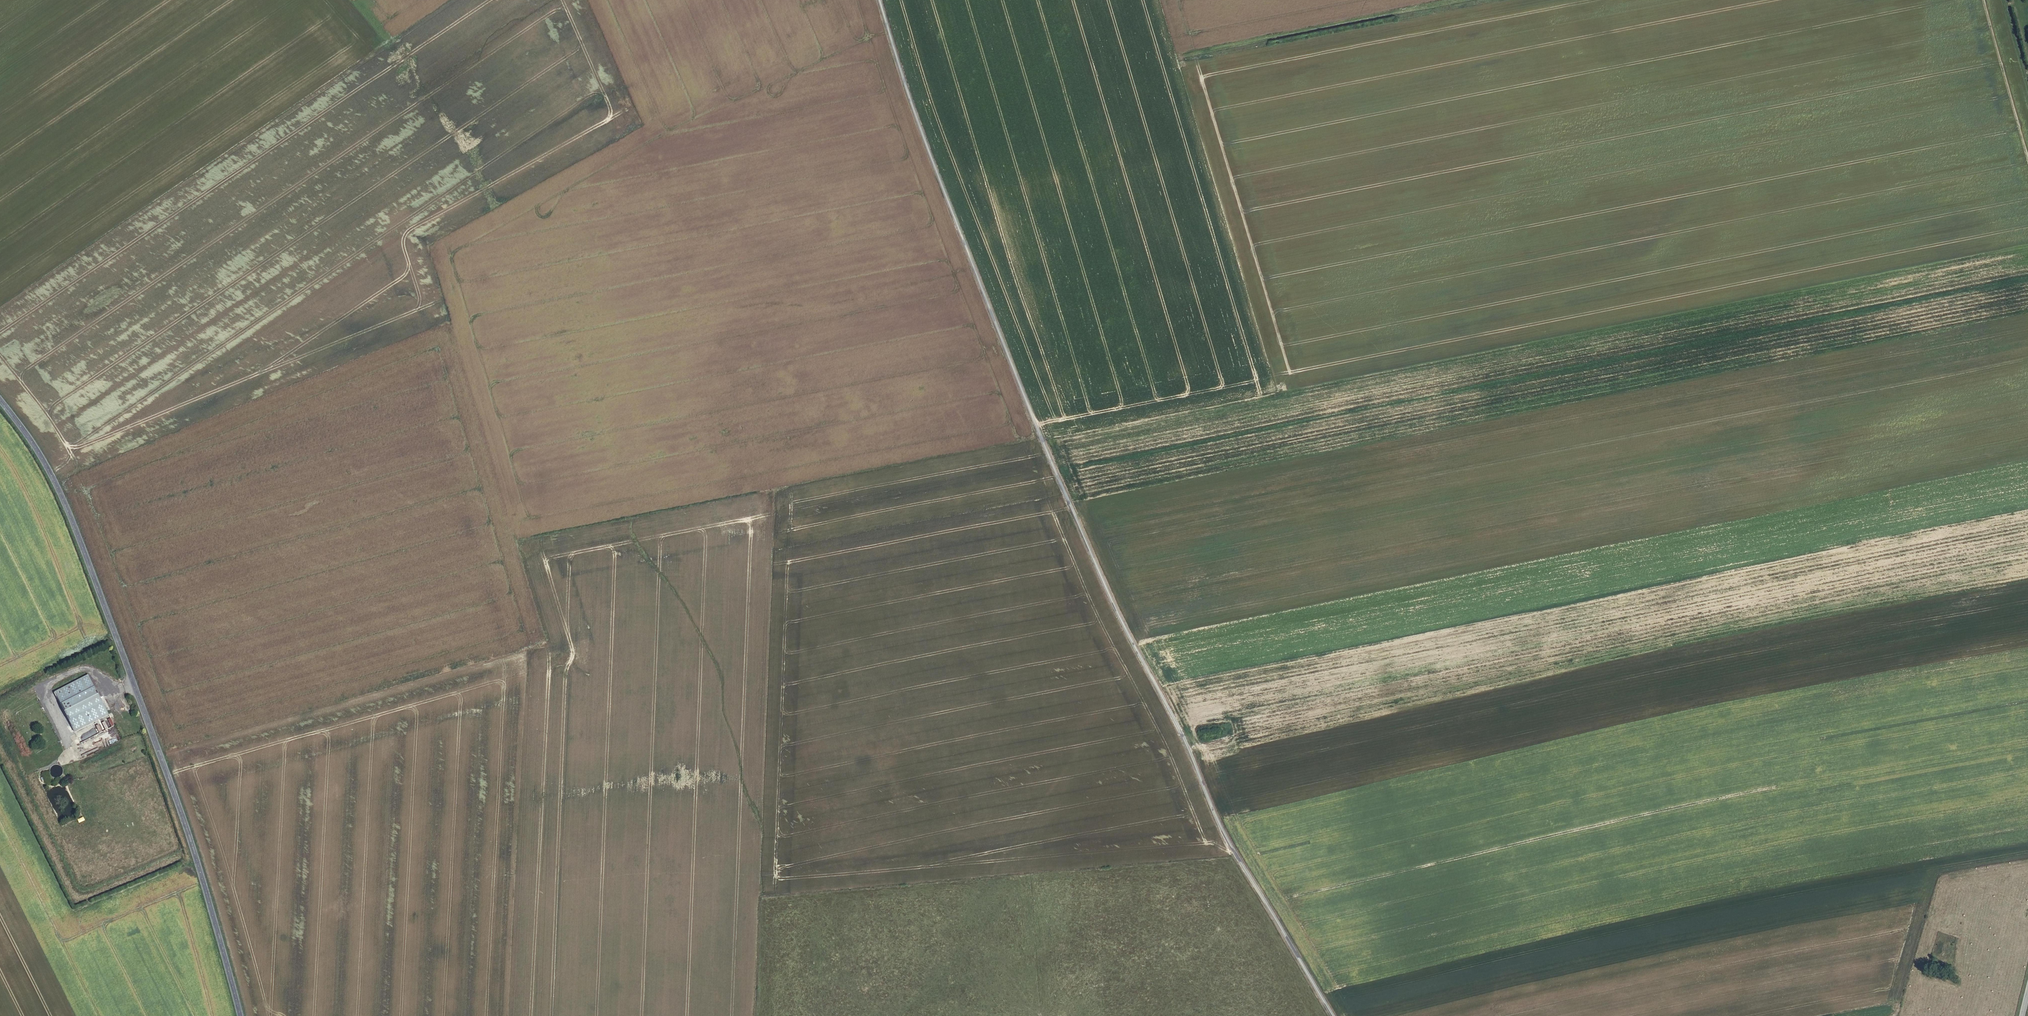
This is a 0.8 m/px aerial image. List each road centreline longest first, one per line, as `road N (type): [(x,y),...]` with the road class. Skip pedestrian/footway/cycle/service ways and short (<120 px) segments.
road 1 (unclassified): [(879,0),(931,157),(1116,609),(1216,818),(1333,1015)]
road 2 (tertiary): [(240,1015),(194,852),(74,525),(54,480),(0,401)]

